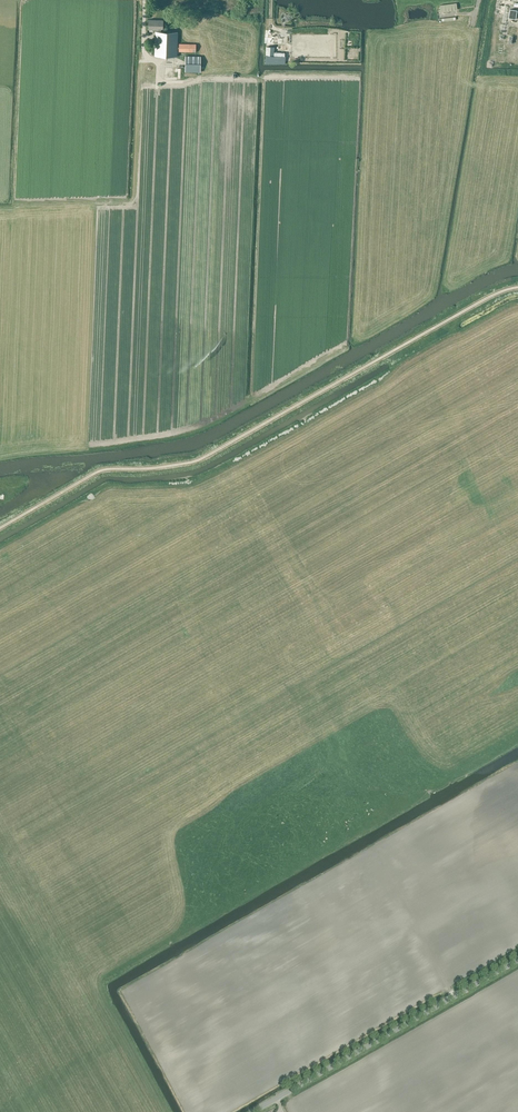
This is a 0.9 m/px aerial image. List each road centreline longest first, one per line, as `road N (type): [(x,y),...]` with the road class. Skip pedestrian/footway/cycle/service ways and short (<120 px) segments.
road 1 (tertiary): [(250,1111),(517,959)]

